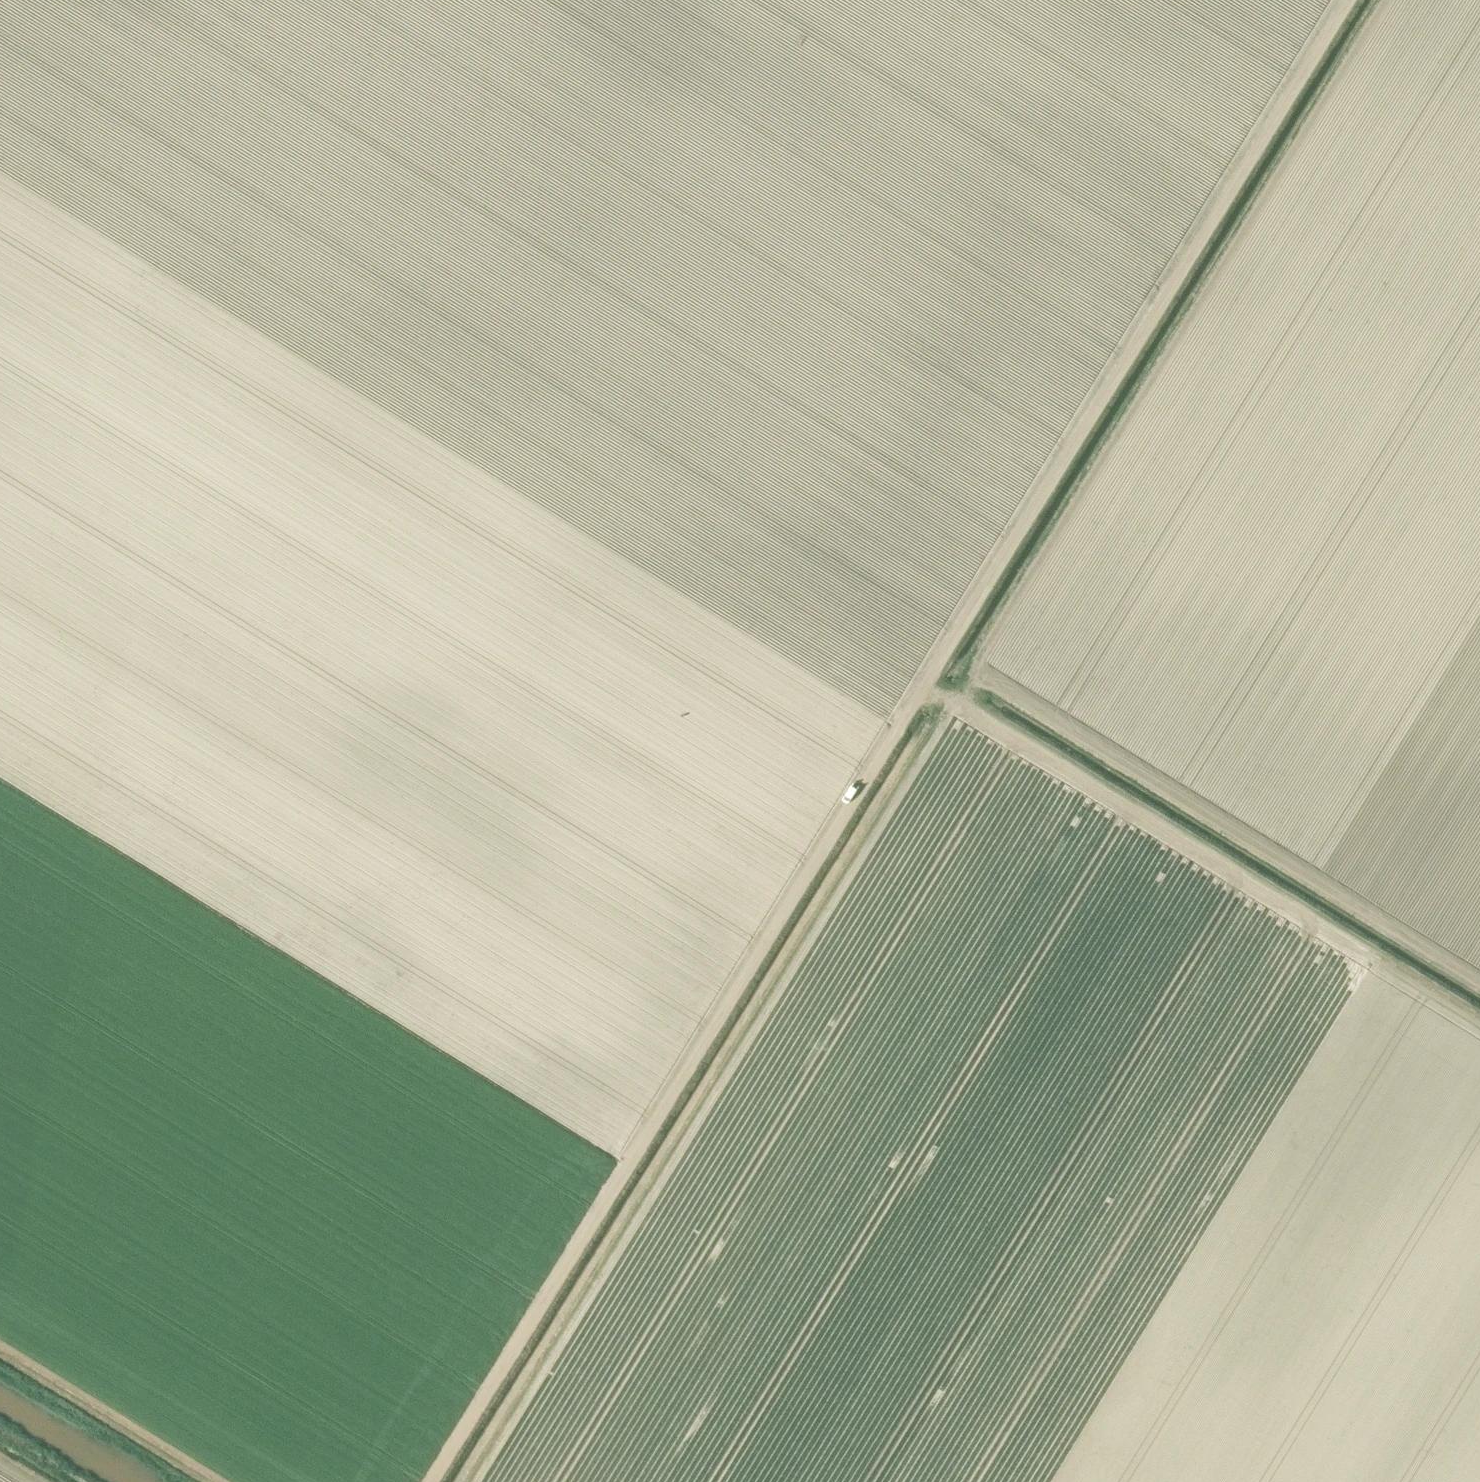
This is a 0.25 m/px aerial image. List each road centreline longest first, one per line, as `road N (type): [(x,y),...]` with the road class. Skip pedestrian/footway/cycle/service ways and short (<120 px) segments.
road 1 (track): [(425,1481),(1347,0)]
road 2 (track): [(912,698),(954,701),(1479,1026)]
road 3 (track): [(1479,984),(972,672)]

